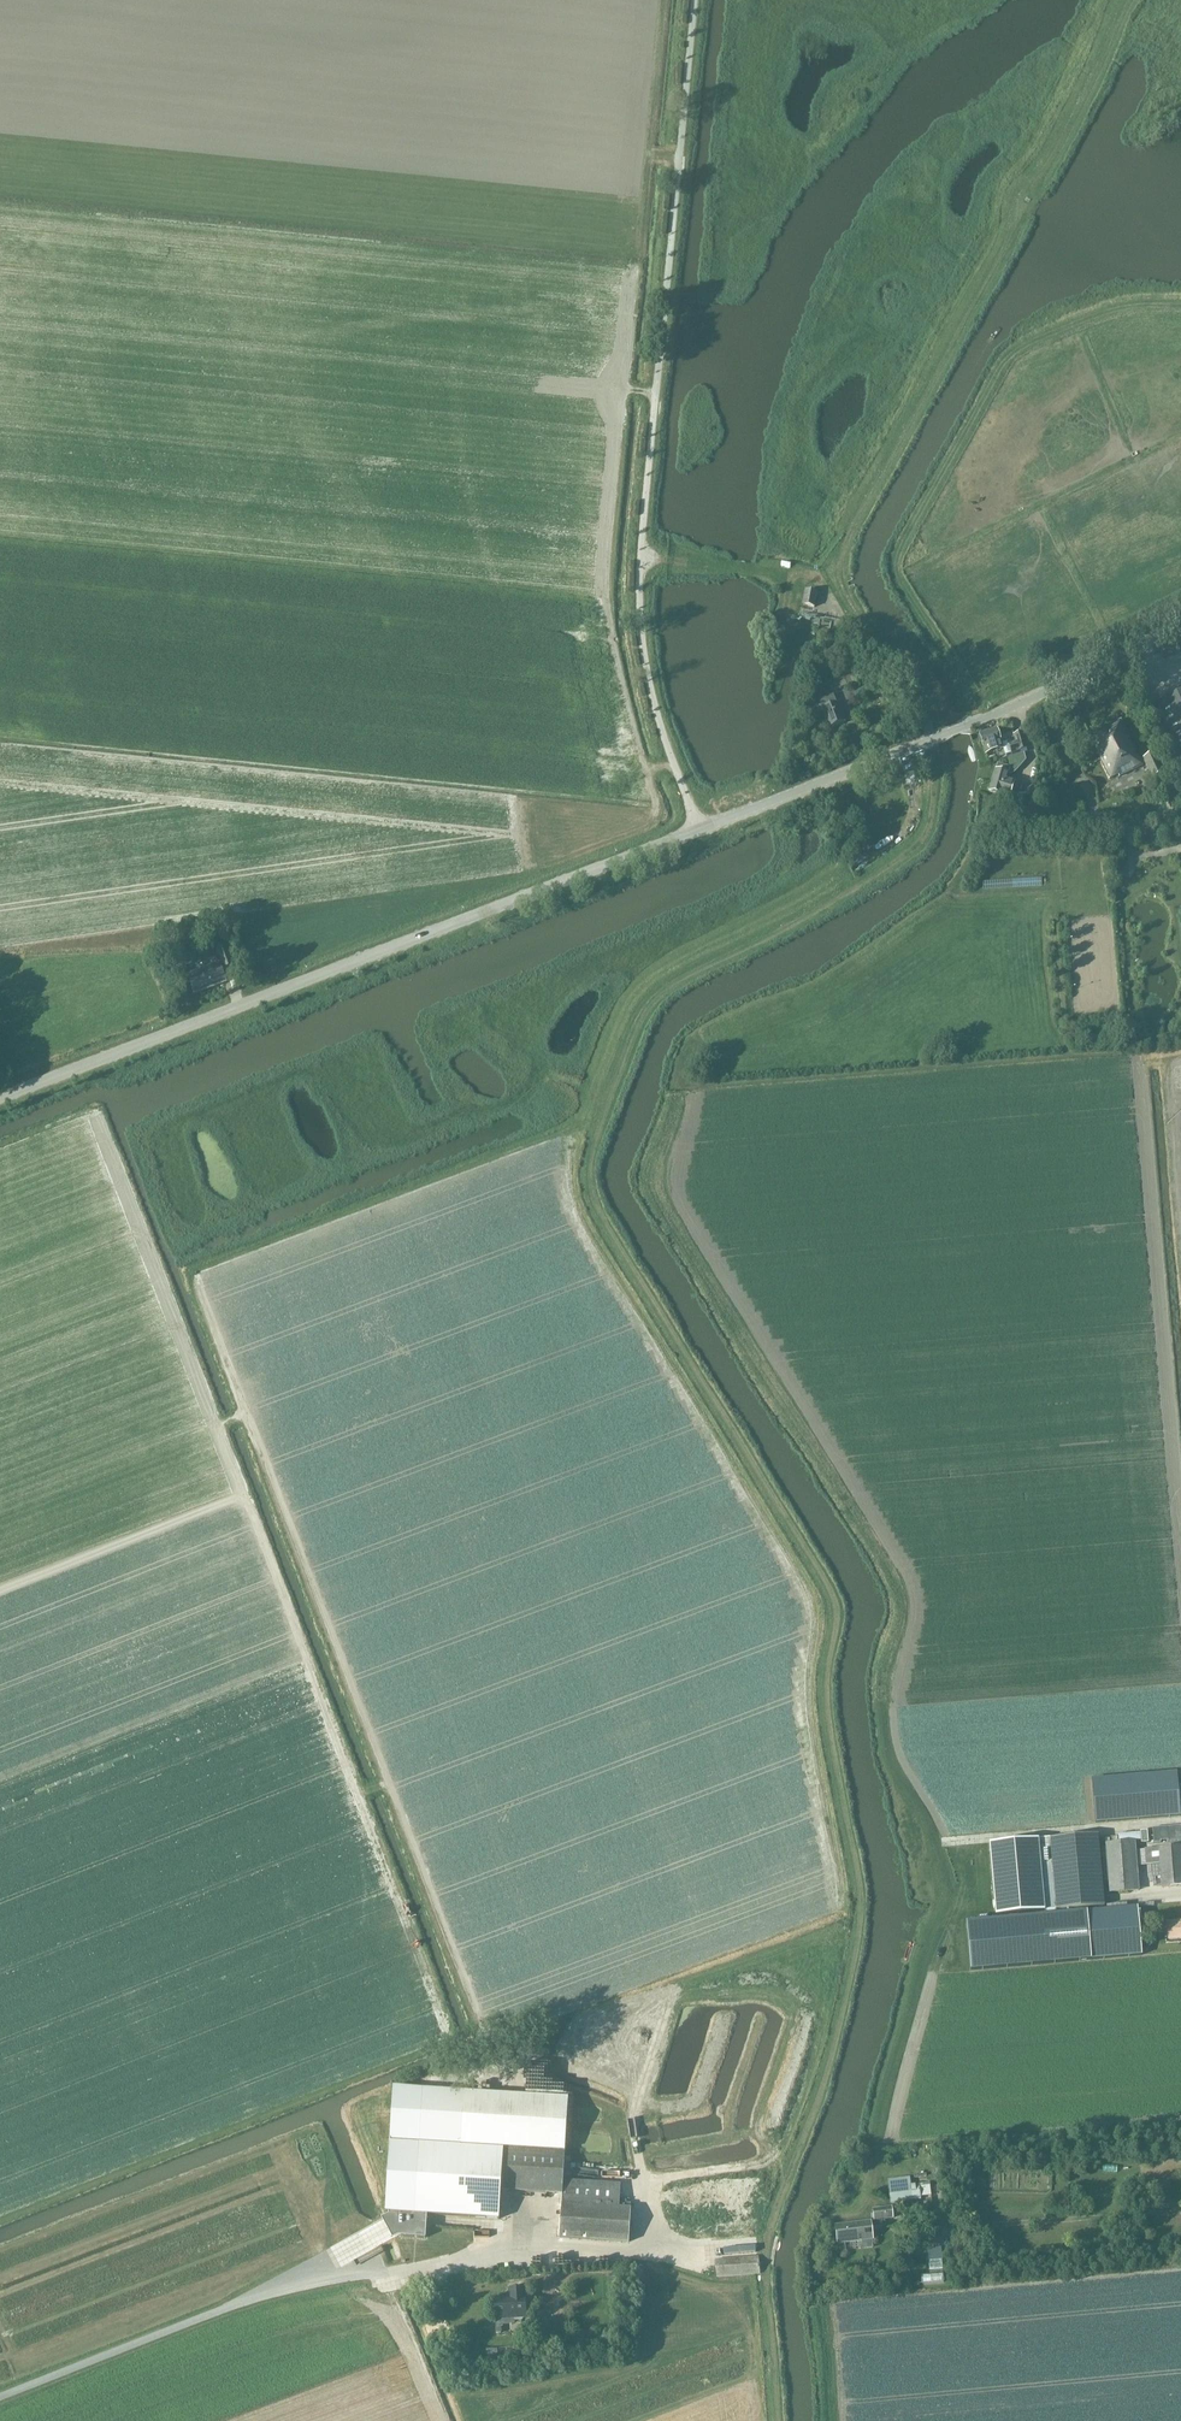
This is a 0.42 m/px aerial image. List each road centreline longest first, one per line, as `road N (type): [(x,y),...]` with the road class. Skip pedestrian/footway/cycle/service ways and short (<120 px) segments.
road 1 (unclassified): [(699,829),(647,681),(638,597),(695,0)]
road 2 (unclassified): [(0,1100),(699,829)]
road 3 (unclassified): [(699,829),(978,721)]
road 4 (unclassified): [(1180,628),(978,721)]

